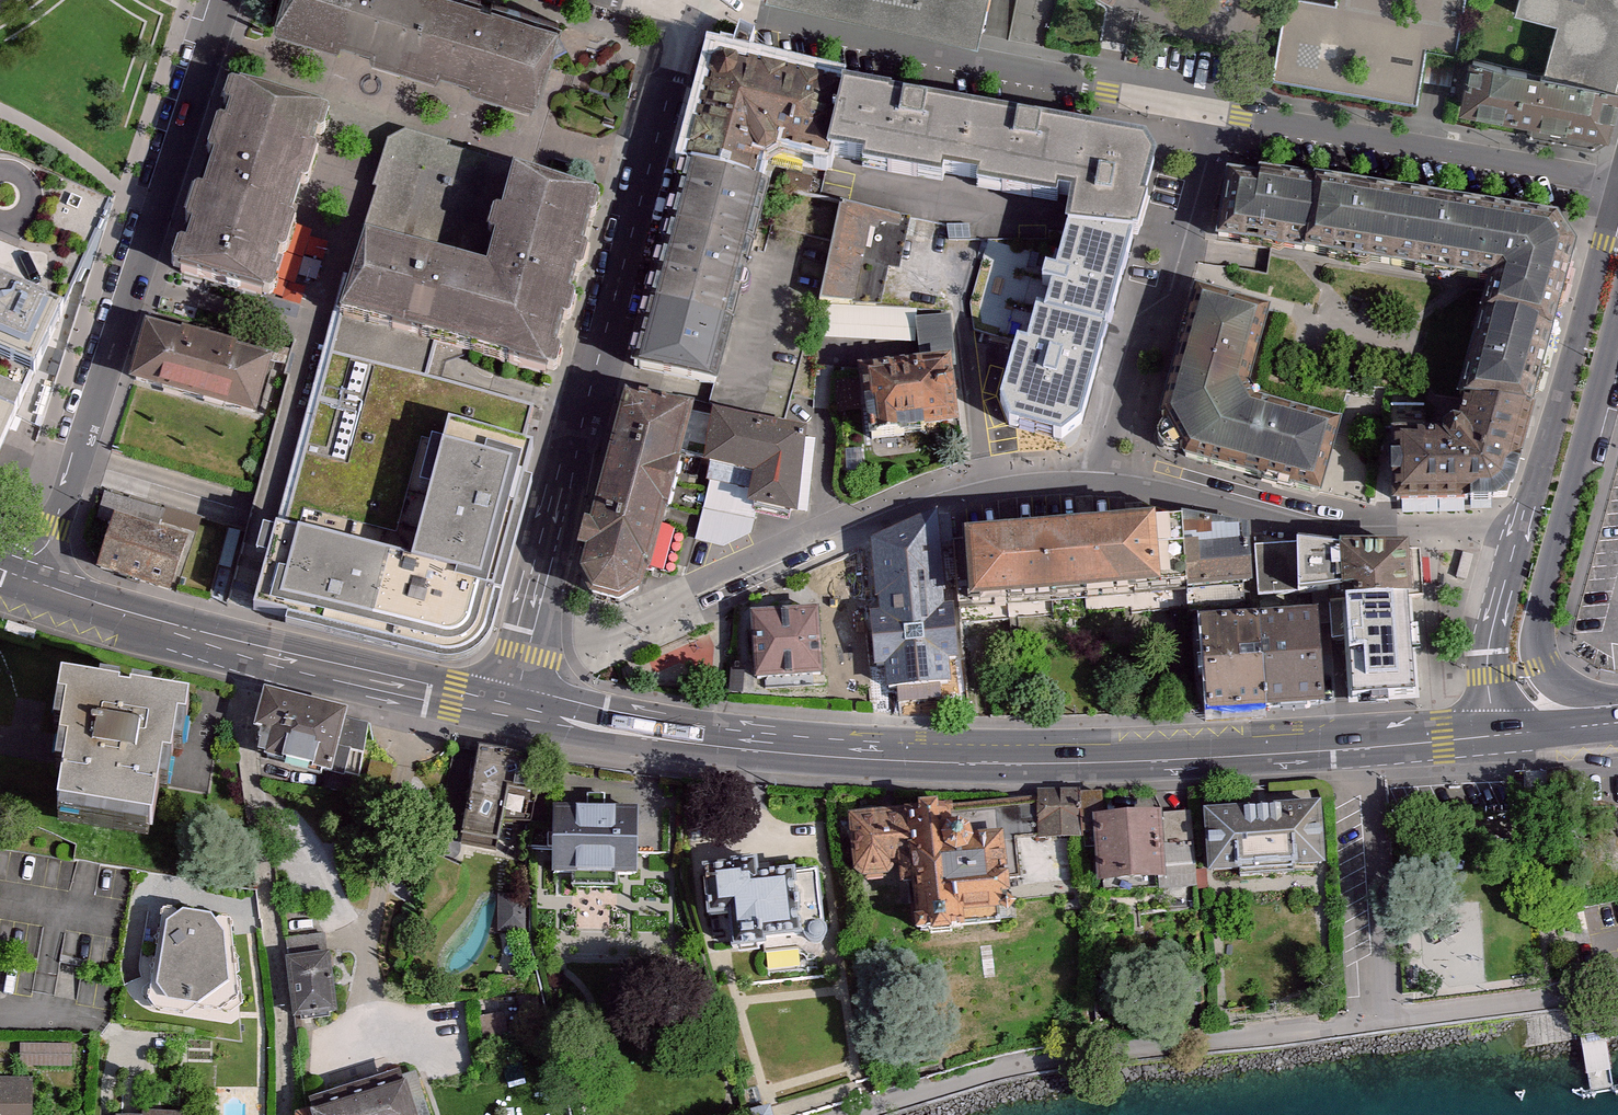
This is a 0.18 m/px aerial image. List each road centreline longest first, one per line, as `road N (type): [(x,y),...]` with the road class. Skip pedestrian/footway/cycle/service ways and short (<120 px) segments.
road 1 (primary): [(513,710),(676,738),(888,754),(1055,756),(1493,732)]
road 2 (residential): [(682,11),(521,678)]
road 3 (residential): [(521,678),(898,505),(991,481),(1106,475)]
road 4 (residential): [(227,0),(38,587)]
road 5 (residential): [(682,11),(741,13),(1198,107)]
road 6 (primary): [(38,587),(417,693),(513,710)]
road 7 (secondary): [(1590,727),(1540,664),(1535,614),(1617,308)]
road 8 (residential): [(1198,107),(1617,193)]
road 9 (residential): [(1106,475),(1319,523),(1515,531)]
road 10 (residential): [(1198,107),(1106,475)]
road 11 (secondary): [(1617,214),(1601,242),(1515,531)]
road 12 (secondary): [(1515,531),(1485,652),(1493,732)]

